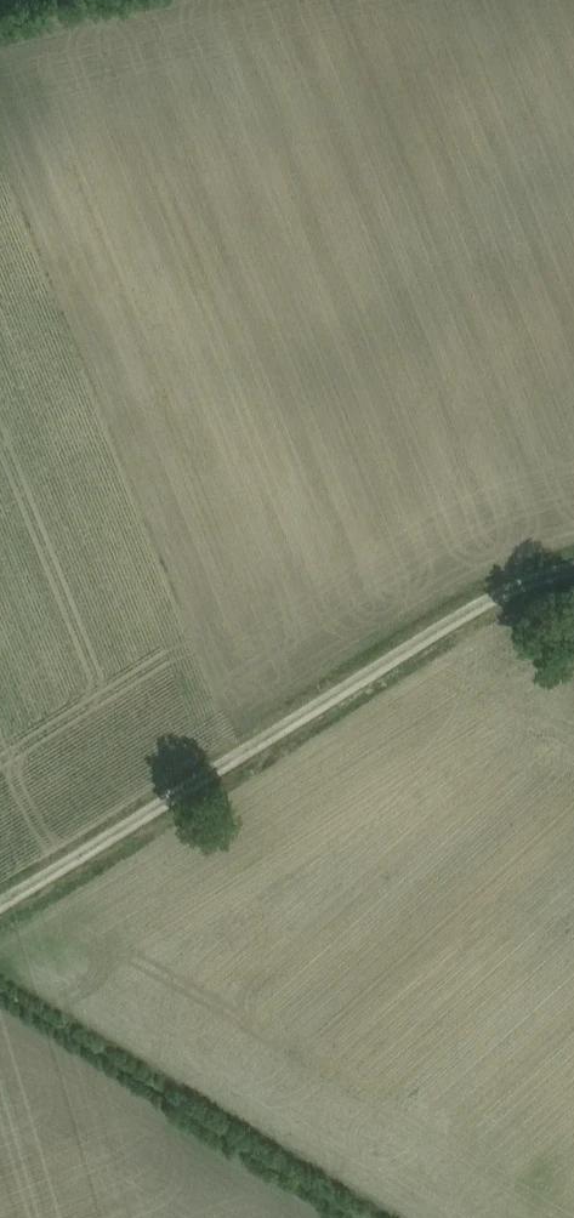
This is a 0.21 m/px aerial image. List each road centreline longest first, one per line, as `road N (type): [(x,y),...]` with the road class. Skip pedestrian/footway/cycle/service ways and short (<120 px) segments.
road 1 (track): [(0,906),(437,632),(532,579),(573,567)]

